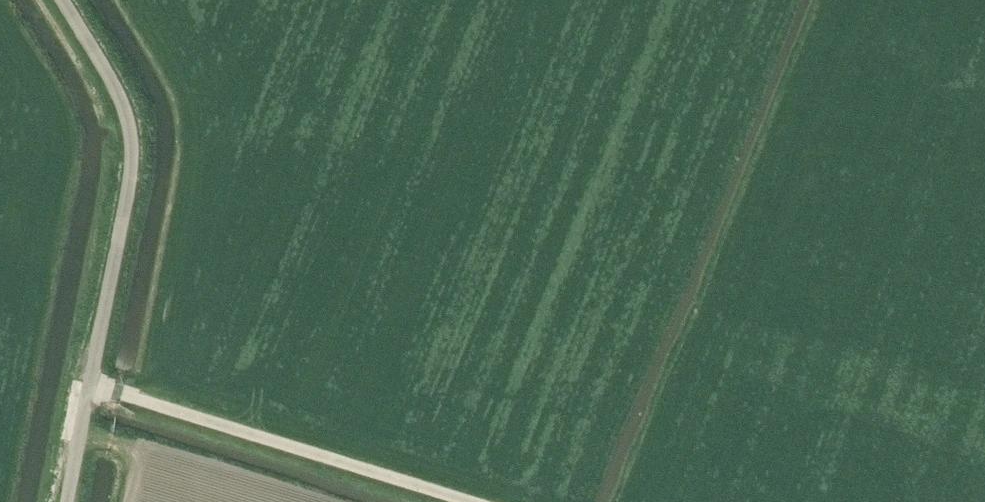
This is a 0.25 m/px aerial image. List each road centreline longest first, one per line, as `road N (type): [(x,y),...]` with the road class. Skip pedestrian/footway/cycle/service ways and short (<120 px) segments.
road 1 (unclassified): [(62,0),(115,89),(131,146),(67,501)]

